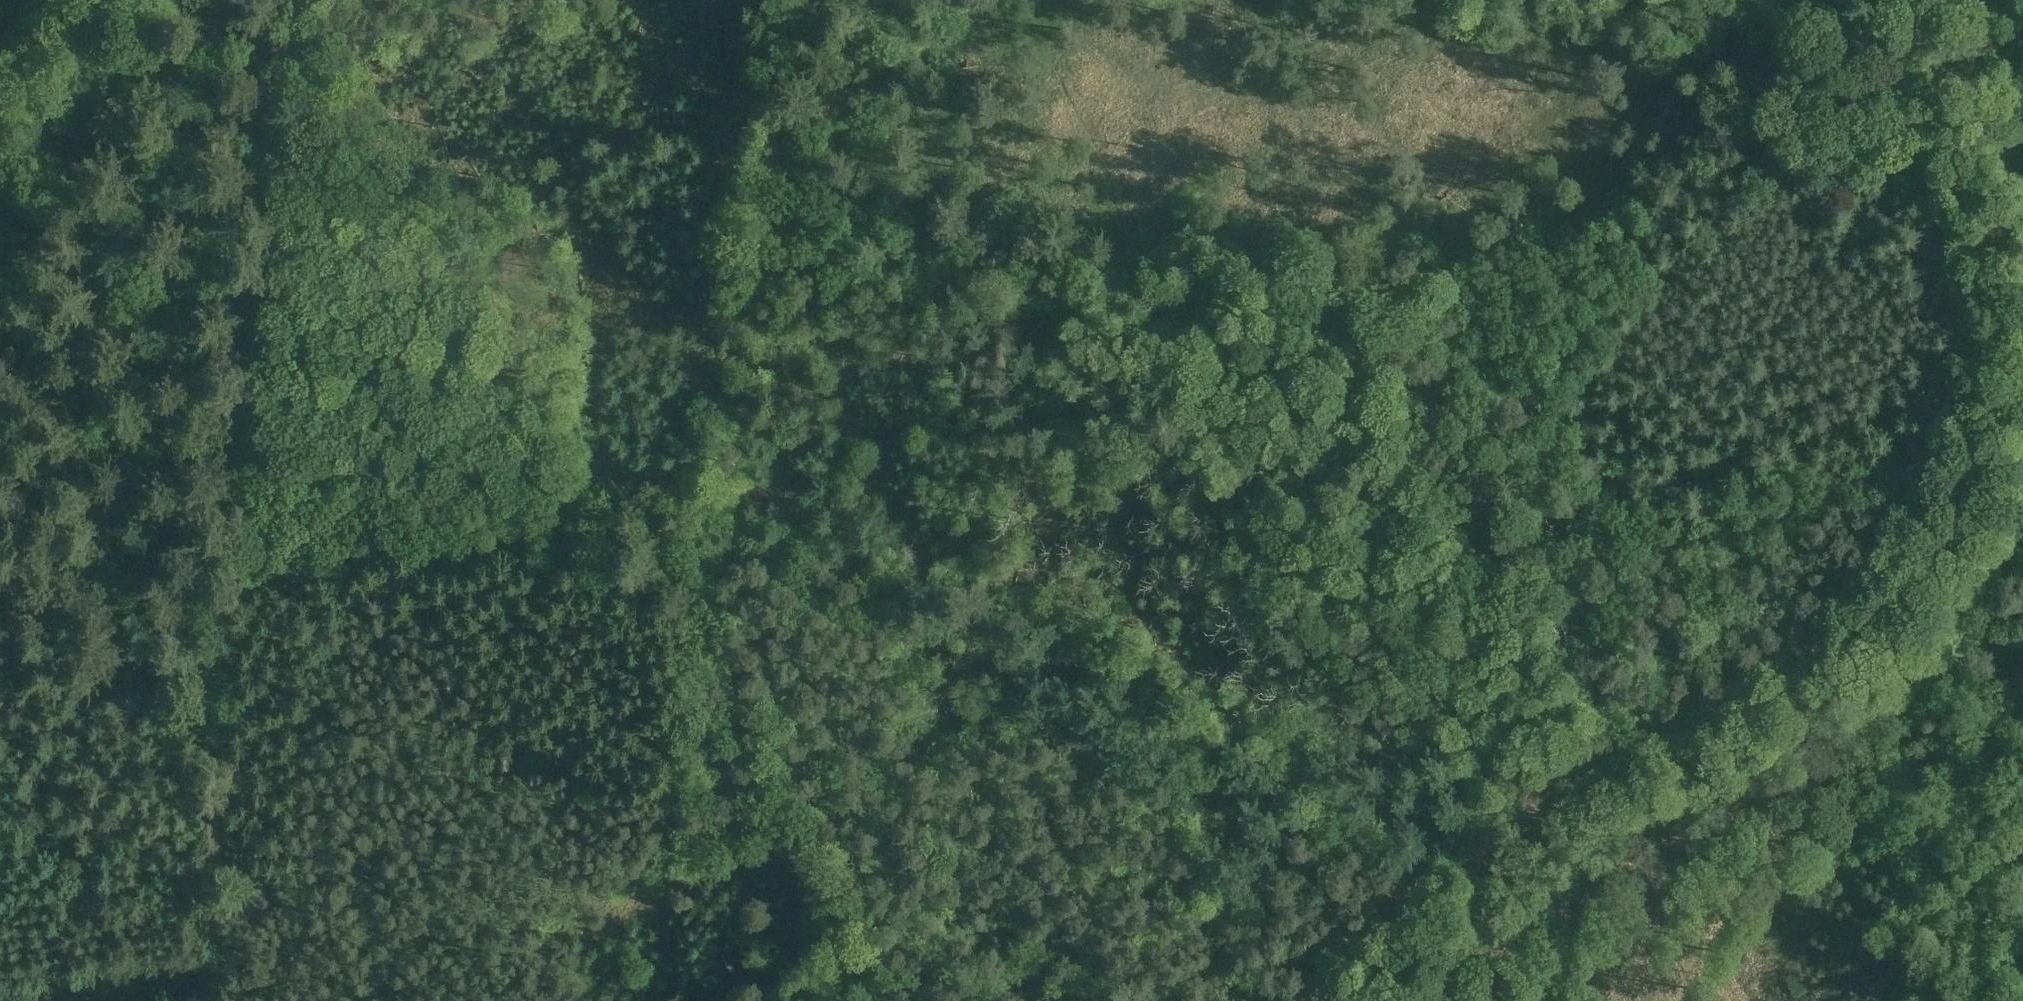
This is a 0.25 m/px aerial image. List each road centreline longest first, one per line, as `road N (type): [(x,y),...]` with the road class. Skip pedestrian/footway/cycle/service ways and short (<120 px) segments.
road 1 (track): [(1364,1000),(1441,916),(1759,734),(1819,683),(1893,605),(1974,476),(1984,422),(1983,241),(1930,0)]
road 2 (tertiary): [(0,195),(107,0)]

